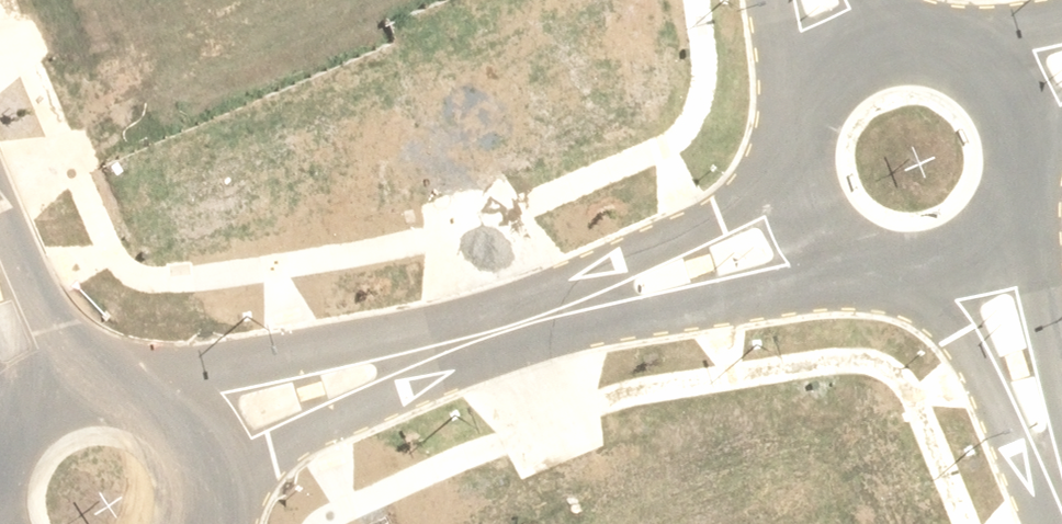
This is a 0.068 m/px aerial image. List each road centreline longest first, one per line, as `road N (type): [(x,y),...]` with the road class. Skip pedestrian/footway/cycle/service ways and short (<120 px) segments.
road 1 (residential): [(250,443),(790,227)]
road 2 (residential): [(26,367),(76,350),(129,350),(179,367),(221,399),(250,443)]
road 3 (residential): [(984,313),(938,321),(892,316),(849,297),(814,267),(790,227)]
road 4 (residential): [(851,36),(893,18),(938,13),(983,21),(1024,42),(1056,74)]
road 5 (residential): [(790,227),(778,185),(779,141),(793,100),(817,64),(851,36)]
road 6 (residential): [(1061,508),(984,313)]

